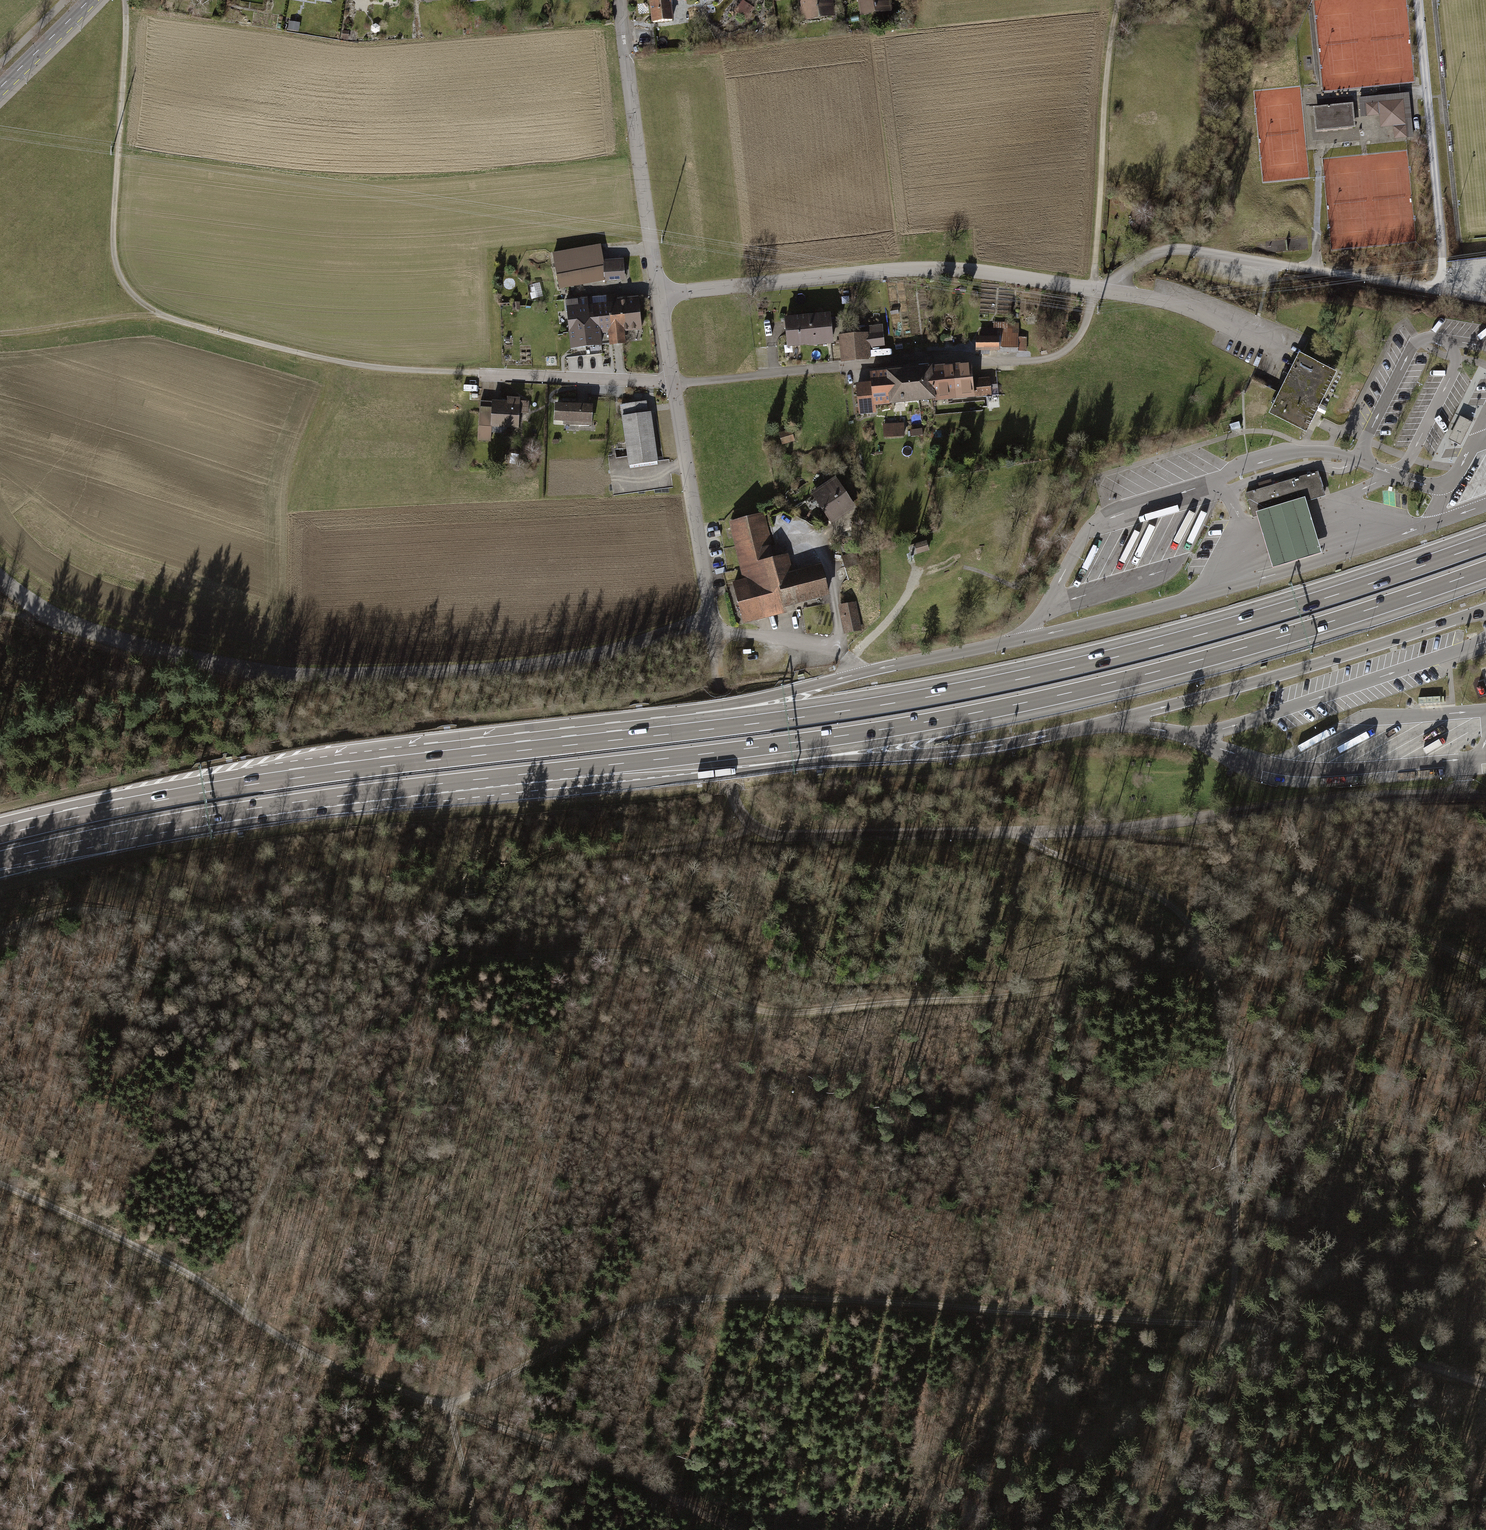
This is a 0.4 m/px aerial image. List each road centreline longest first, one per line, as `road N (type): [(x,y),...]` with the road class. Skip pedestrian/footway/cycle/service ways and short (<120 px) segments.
road 1 (track): [(158,314),(346,363),(560,378),(689,382),(946,358),(1050,359),(1075,343),(1094,290),(1119,0)]
road 2 (track): [(1203,956),(1007,996),(775,1012),(744,1006),(670,965),(630,953),(454,958),(106,913),(0,938)]
road 3 (motorway): [(557,771),(841,736),(1034,701),(1284,636),(1485,569)]
road 4 (track): [(477,1529),(453,1406),(611,1317),(678,1300),(769,1292),(1231,1326)]
road 5 (motorway): [(1485,543),(1244,622),(1062,670),(837,712),(608,741)]
road 6 (track): [(997,832),(1175,908),(1196,933),(1215,1006),(1233,1123),(1231,1326),(1197,1439),(1152,1529)]
road 7 (motorway): [(608,741),(252,784),(0,835)]
road 8 (motorway): [(0,860),(244,810),(557,771)]
road 9 (motorway): [(557,771),(952,752),(1104,723)]
road 10 (residential): [(659,294),(938,268),(1108,292)]
road 11 (track): [(715,1529),(453,1406),(308,1353)]
road 12 (motorway): [(1003,644),(608,741)]
road 13 (track): [(1114,829),(1258,858),(1485,964)]
road 14 (residential): [(1108,292),(1146,258),(1187,249),(1438,292)]
road 15 (track): [(124,0),(116,264),(131,293),(158,314)]
road 16 (unclassified): [(659,294),(708,619)]
road 17 (unclassified): [(620,0),(659,294)]
road 18 (track): [(249,1316),(182,1270),(0,1182)]
road 19 (track): [(1485,1385),(1310,1334),(1231,1326)]
road 20 (track): [(158,314),(0,333)]
road 21 (secondary): [(0,87),(89,0)]

